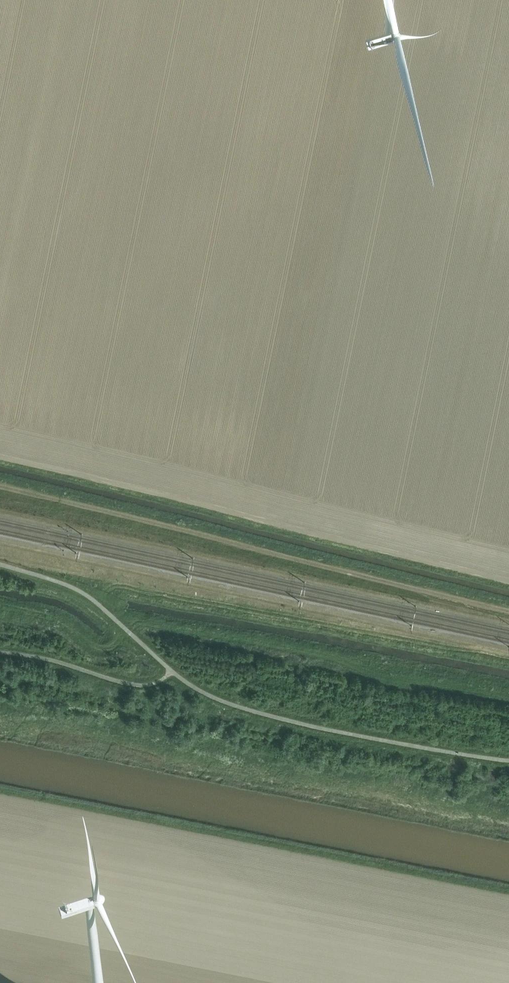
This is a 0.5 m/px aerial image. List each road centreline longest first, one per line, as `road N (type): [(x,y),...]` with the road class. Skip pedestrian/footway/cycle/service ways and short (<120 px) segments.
road 1 (track): [(508,613),(0,487)]

